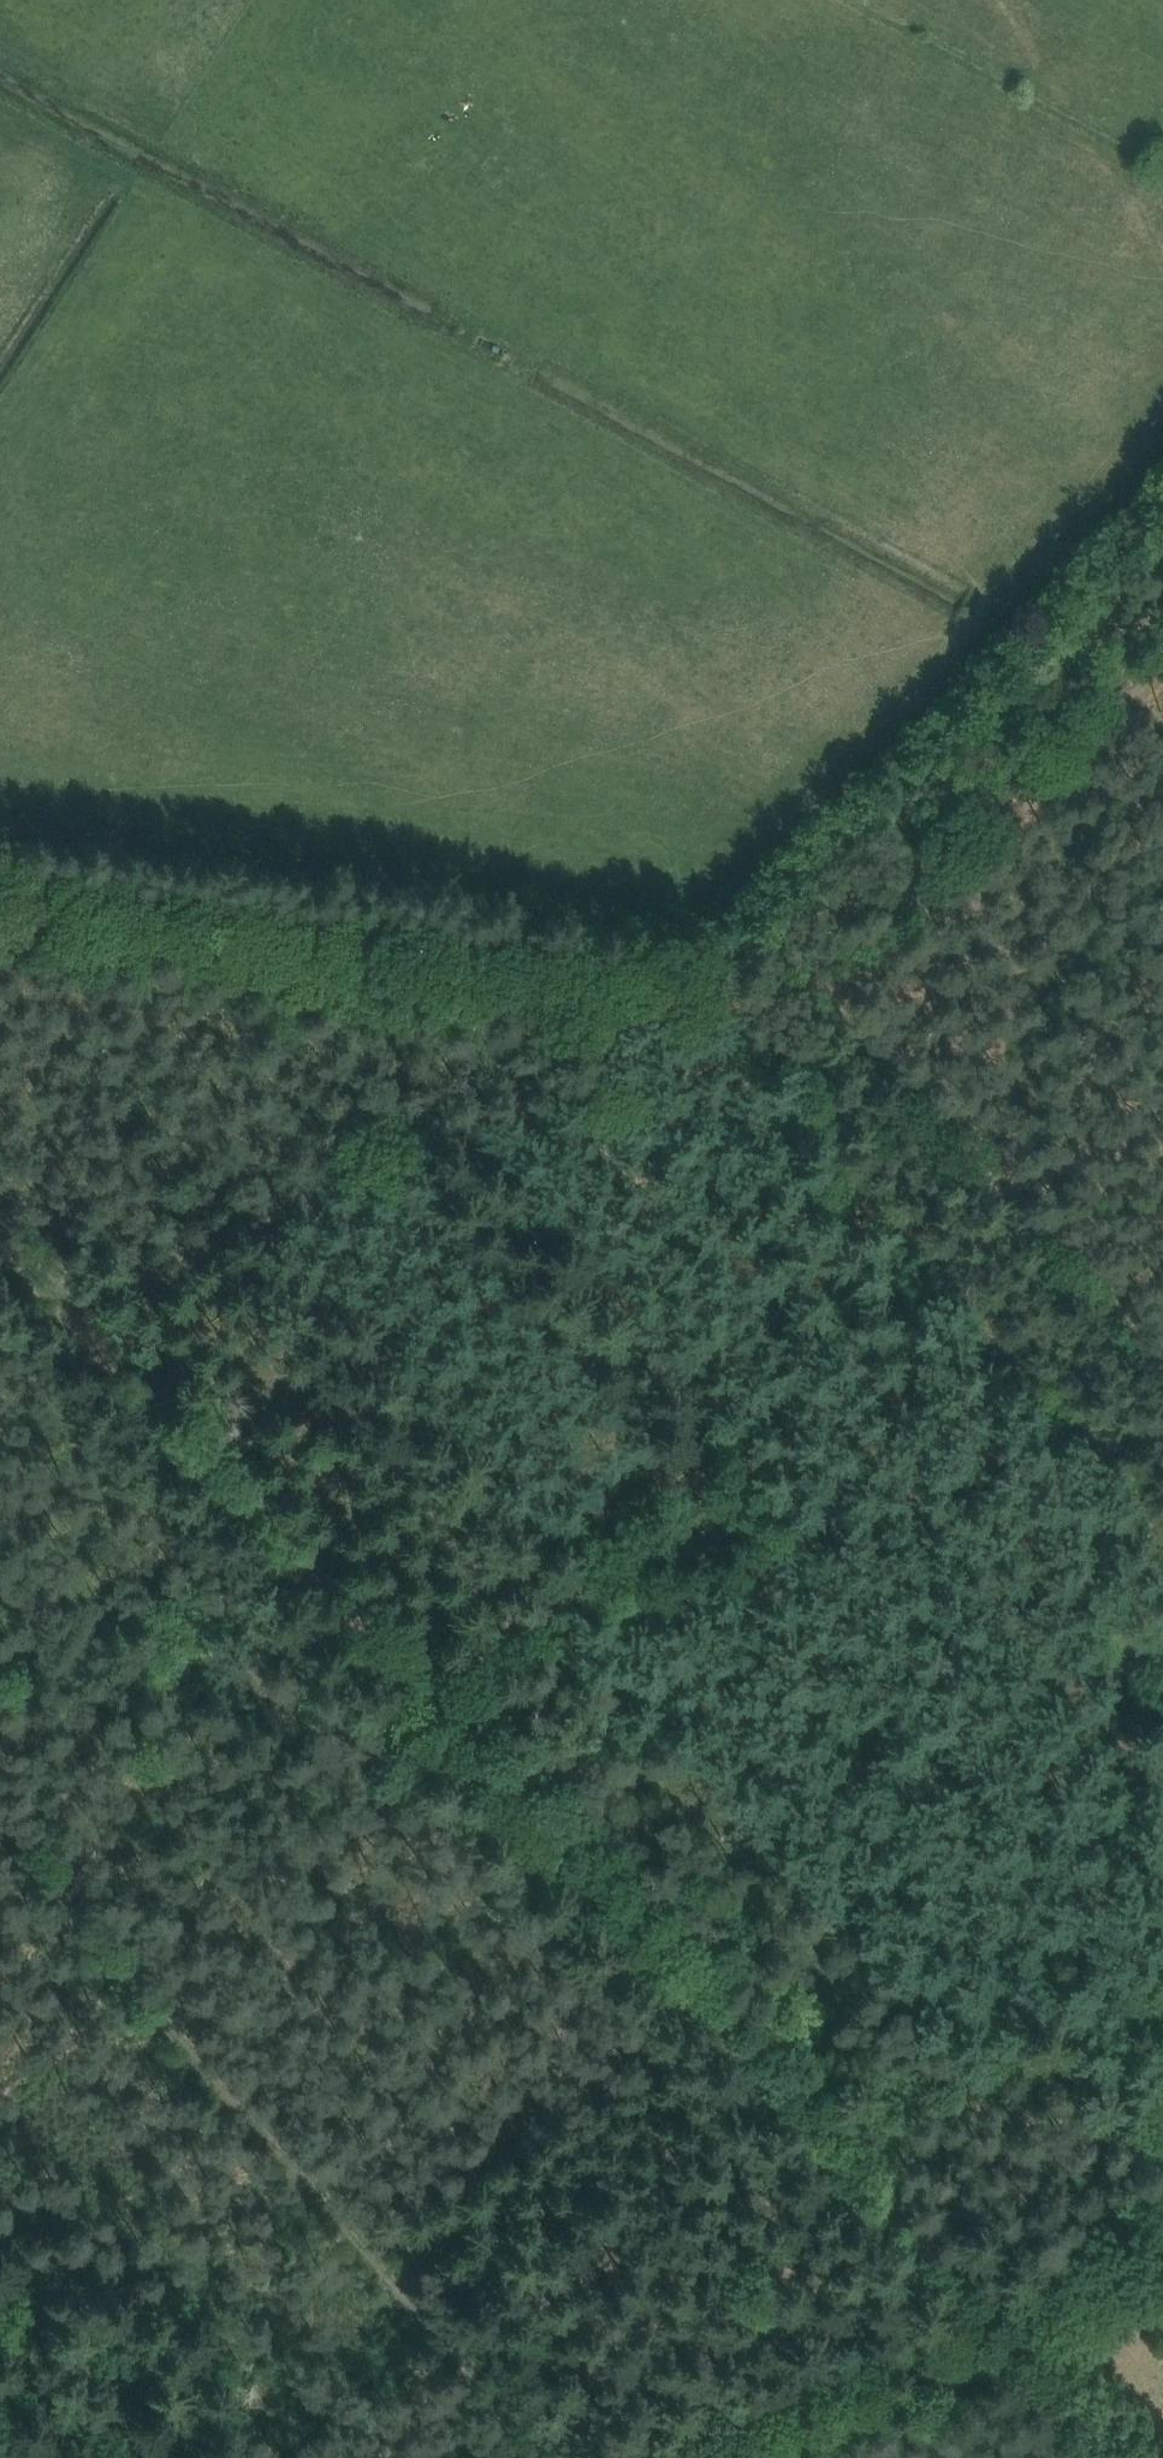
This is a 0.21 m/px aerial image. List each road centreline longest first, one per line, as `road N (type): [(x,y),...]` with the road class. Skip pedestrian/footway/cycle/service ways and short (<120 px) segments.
road 1 (track): [(0,907),(579,984),(696,972),(1162,503)]
road 2 (track): [(713,2457),(991,2346)]

